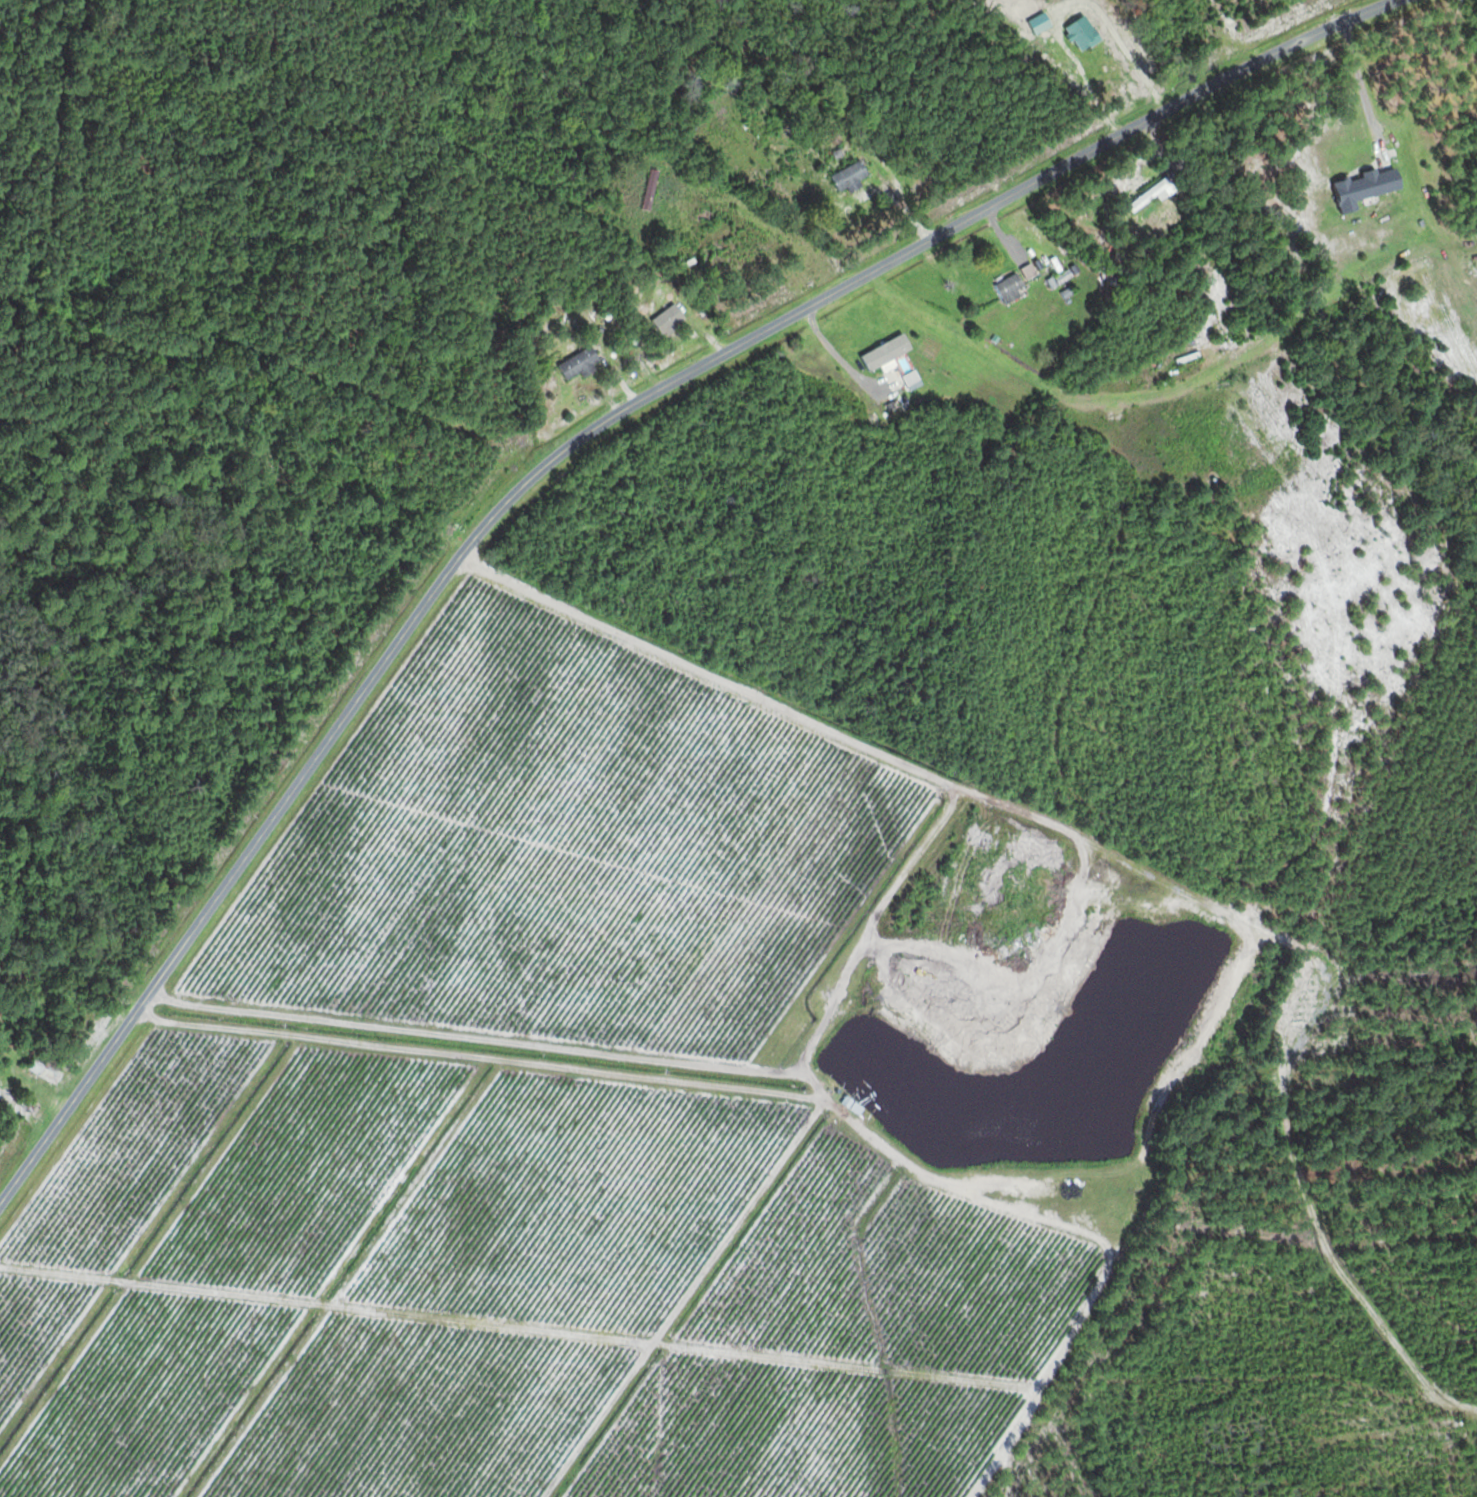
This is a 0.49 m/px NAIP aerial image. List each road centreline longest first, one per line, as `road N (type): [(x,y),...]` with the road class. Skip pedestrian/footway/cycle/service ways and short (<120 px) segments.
road 1 (residential): [(0,1208),(471,547),(563,454),(698,365),(1227,78),(1396,0)]
road 2 (residential): [(427,607),(160,393),(79,369)]

